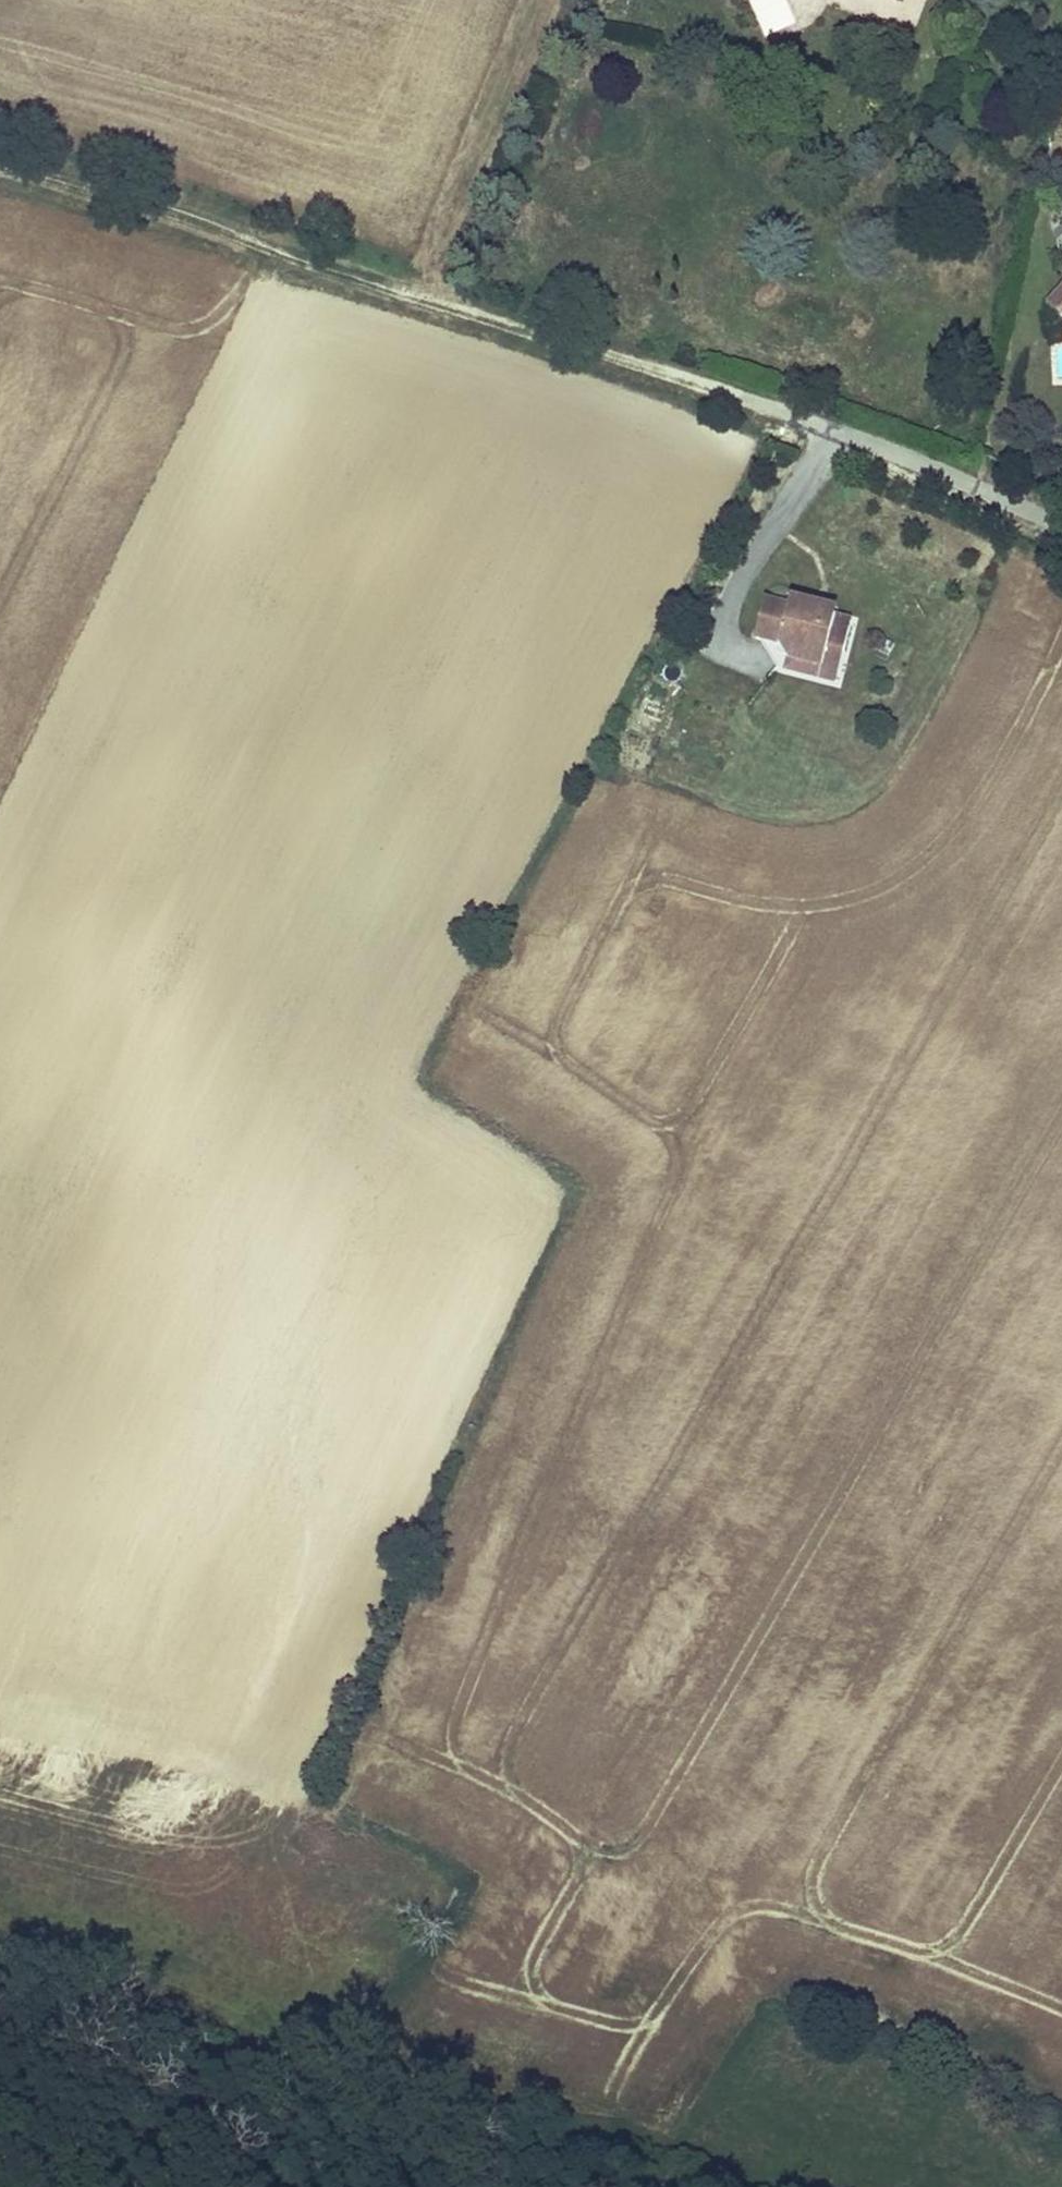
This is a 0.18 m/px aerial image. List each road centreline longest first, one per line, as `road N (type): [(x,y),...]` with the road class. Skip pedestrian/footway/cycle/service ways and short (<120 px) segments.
road 1 (track): [(0,159),(239,225),(831,422)]

